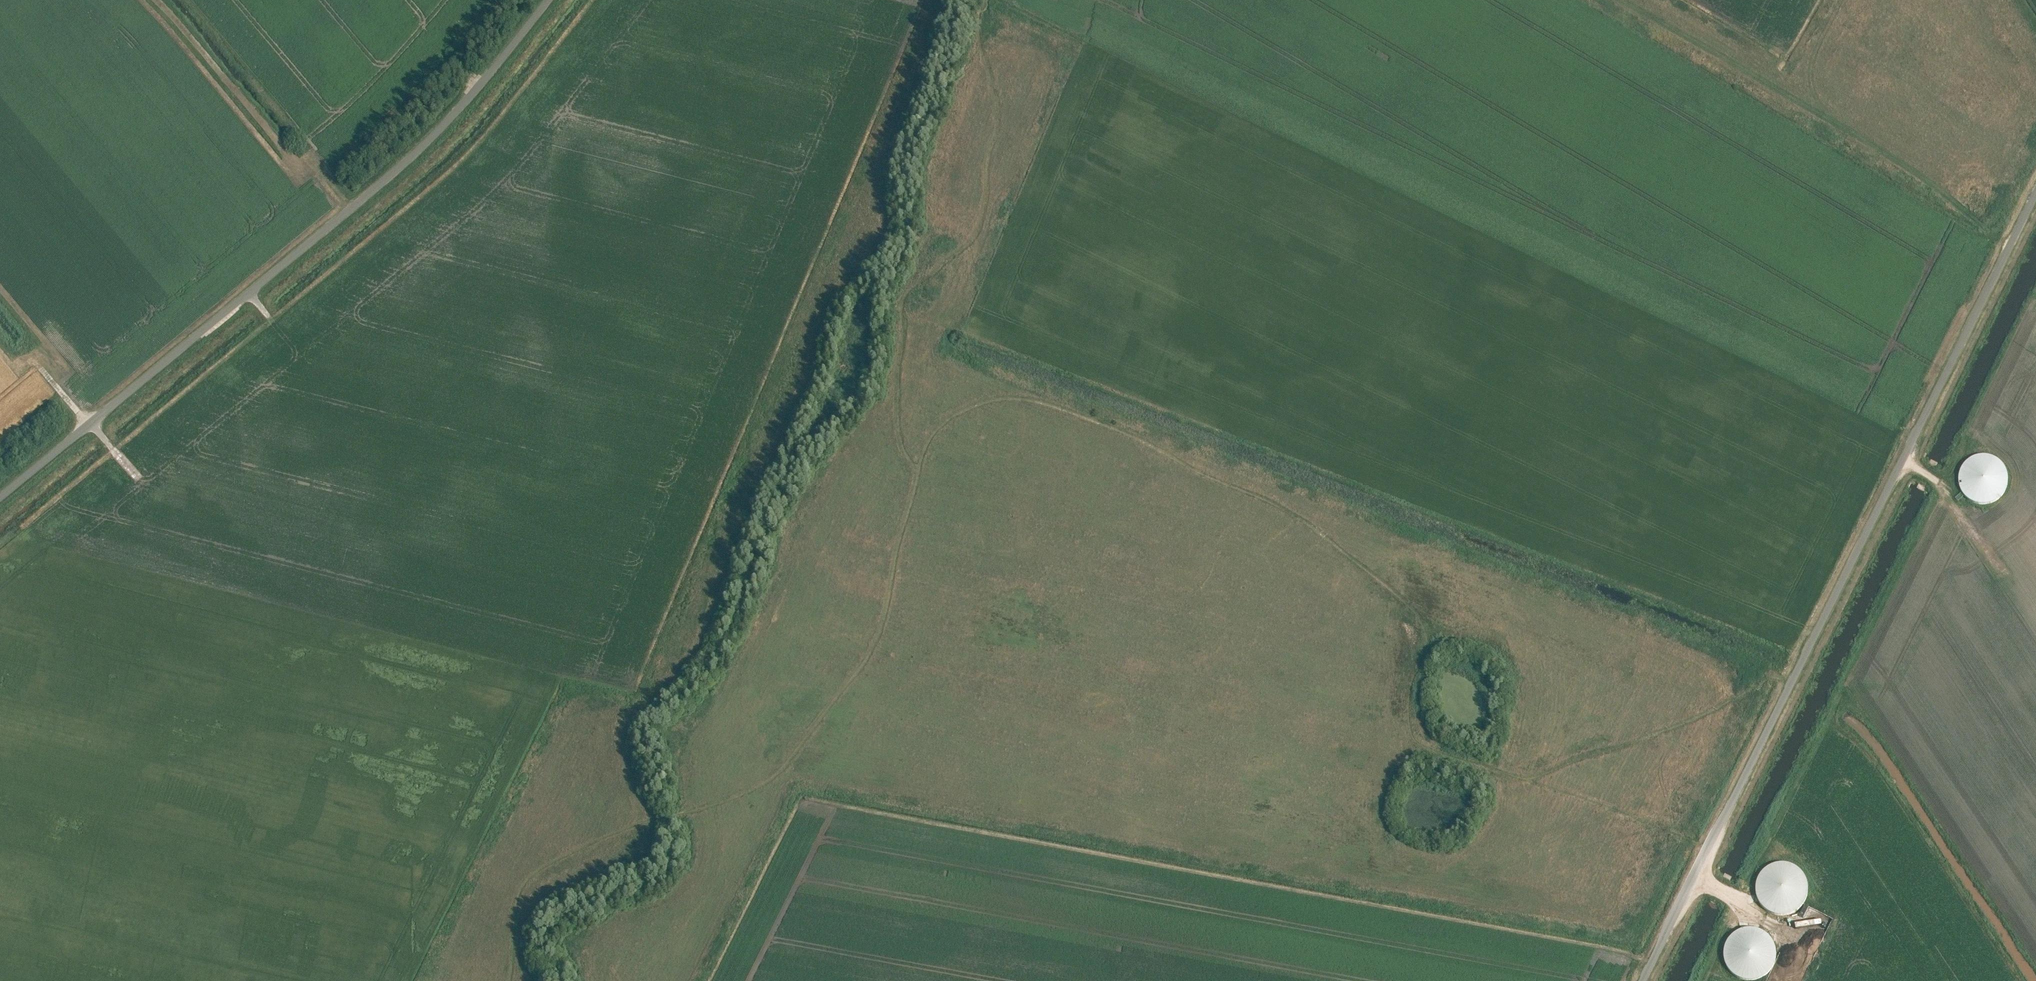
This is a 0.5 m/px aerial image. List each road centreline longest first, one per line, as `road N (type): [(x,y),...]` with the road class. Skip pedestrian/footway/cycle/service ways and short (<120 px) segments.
road 1 (unclassified): [(1642,980),(2035,192)]
road 2 (unclassified): [(0,499),(409,159),(549,0)]

